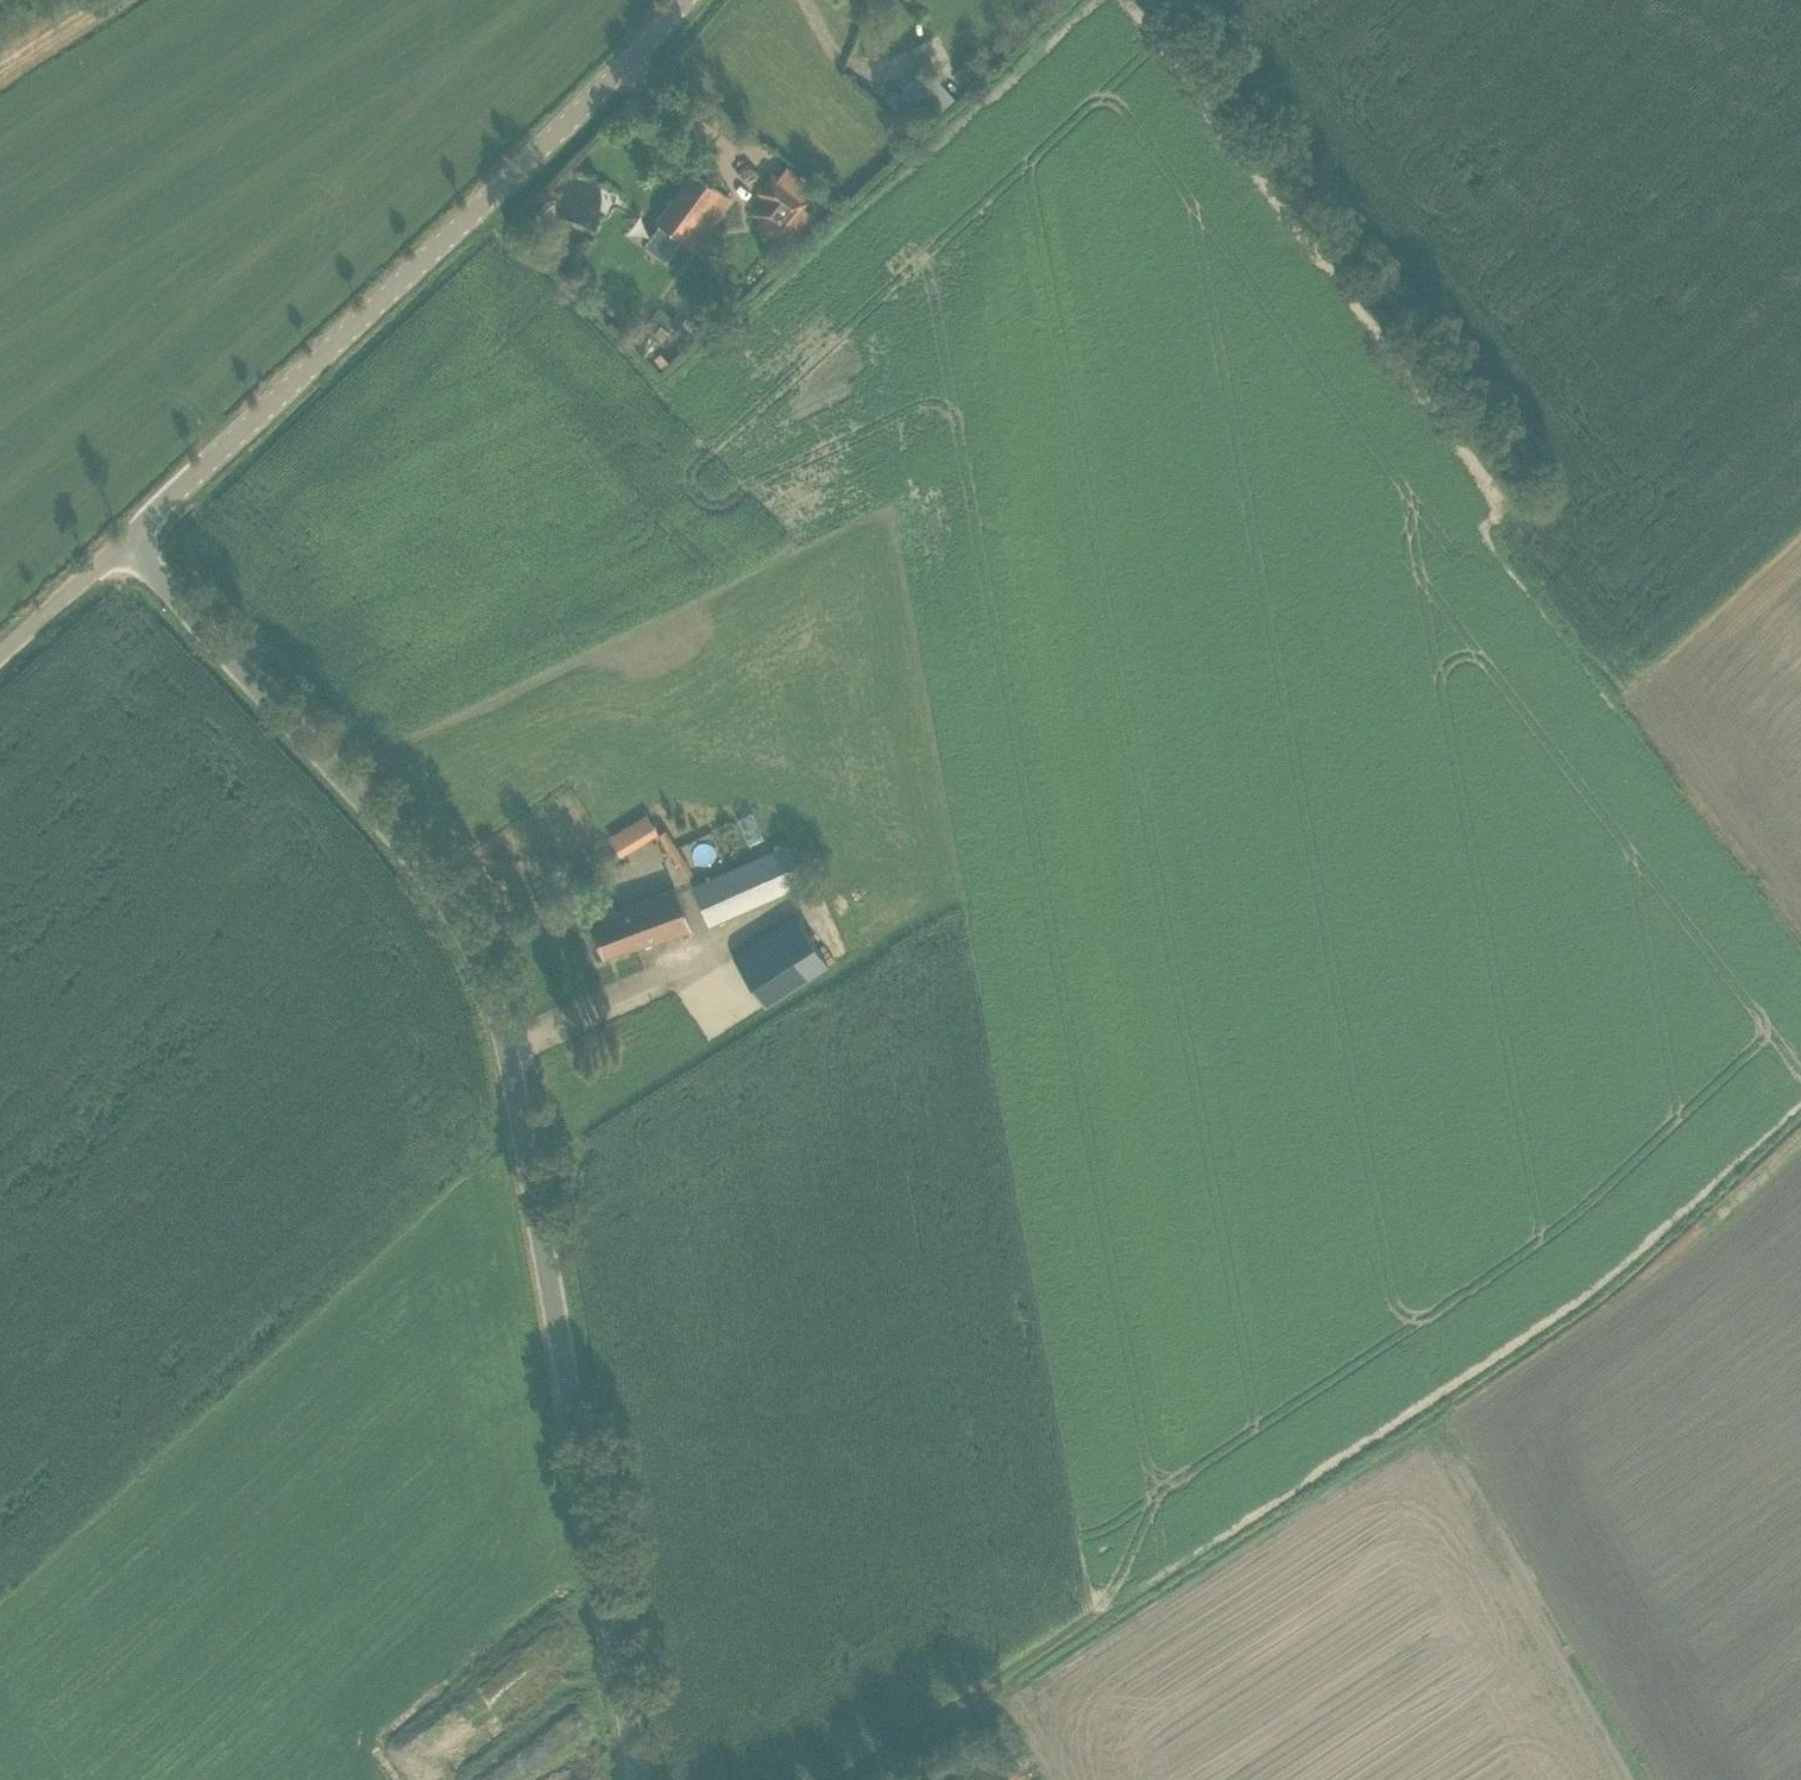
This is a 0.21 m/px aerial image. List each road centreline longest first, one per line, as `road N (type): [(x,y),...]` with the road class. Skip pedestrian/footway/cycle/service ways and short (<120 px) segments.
road 1 (unclassified): [(646,1779),(526,1100),(467,925),(431,872),(124,538)]
road 2 (unclassified): [(124,538),(499,205),(701,0)]
road 3 (unclassified): [(0,651),(124,538)]

